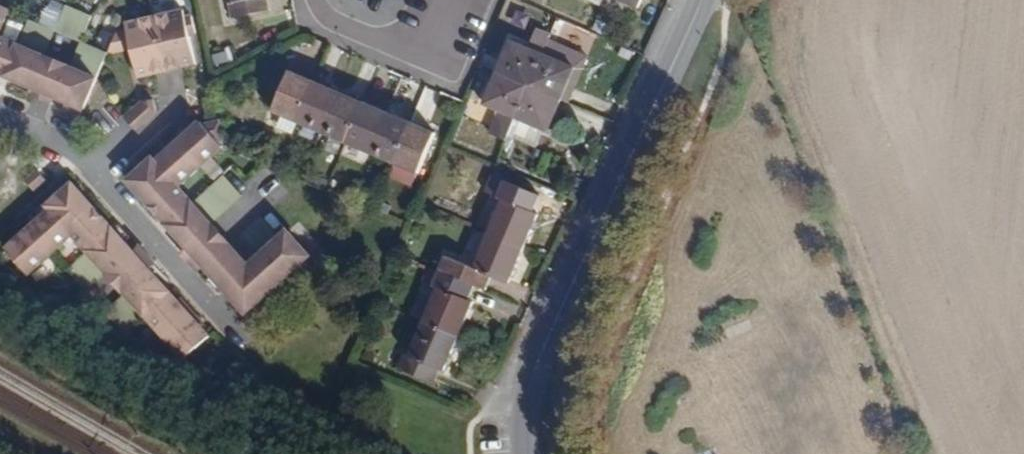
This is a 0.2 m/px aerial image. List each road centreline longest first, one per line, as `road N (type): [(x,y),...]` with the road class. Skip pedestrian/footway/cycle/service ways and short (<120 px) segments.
road 1 (residential): [(692,0),(531,378),(525,453)]
road 2 (residential): [(290,393),(87,166)]
road 3 (residential): [(313,0),(320,15),(343,28),(403,49),(437,38),(453,0)]
road 4 (residential): [(192,101),(87,166)]

